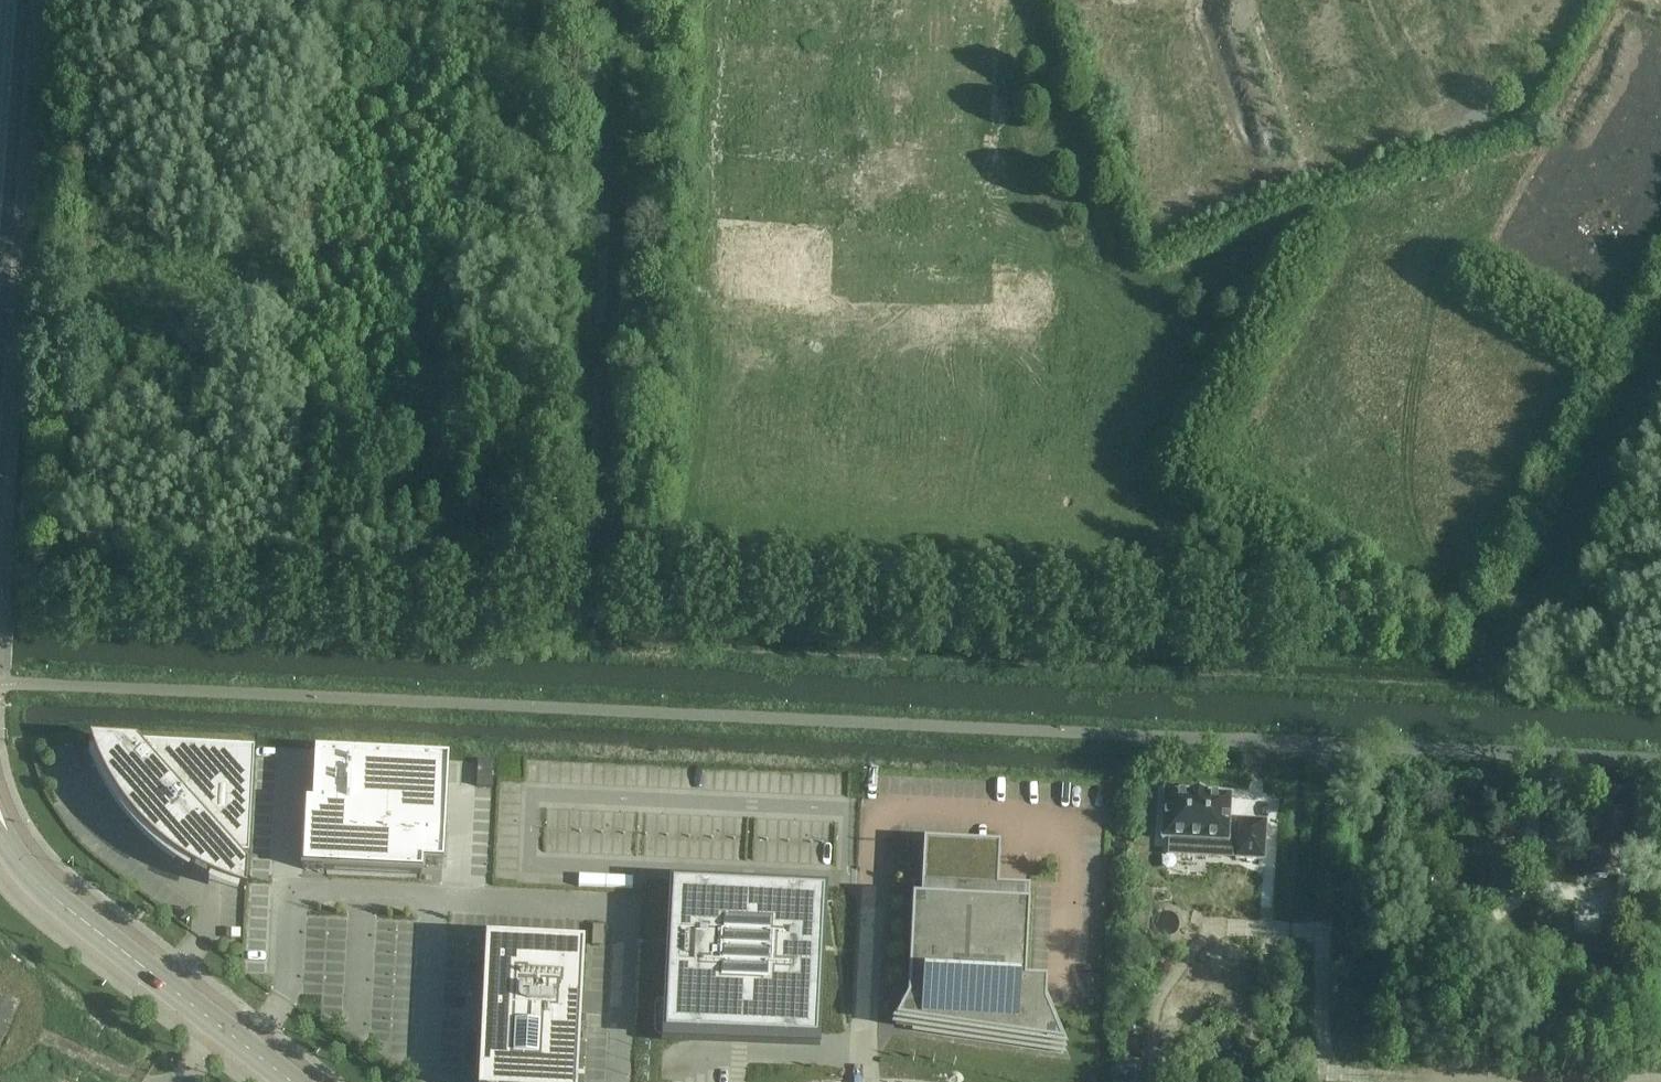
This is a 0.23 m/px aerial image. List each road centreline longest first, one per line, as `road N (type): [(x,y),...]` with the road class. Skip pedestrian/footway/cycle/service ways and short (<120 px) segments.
road 1 (residential): [(1660,763),(1155,737)]
road 2 (tertiary): [(0,835),(90,928),(292,1081)]
road 3 (tertiary): [(0,214),(15,0)]

